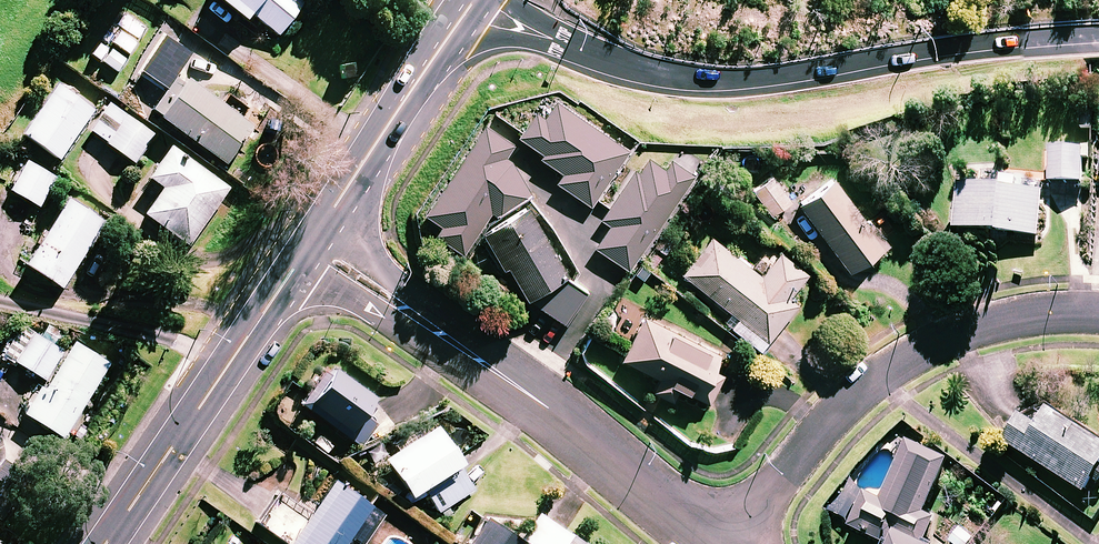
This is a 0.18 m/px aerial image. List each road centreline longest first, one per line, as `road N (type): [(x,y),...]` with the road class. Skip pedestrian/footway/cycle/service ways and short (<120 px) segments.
road 1 (trunk): [(1098,36),(782,79),(677,82),(465,6)]
road 2 (residential): [(719,543),(501,373),(308,246)]
road 3 (residential): [(725,543),(840,411),(886,372),(978,324),(1047,311),(1098,311)]
road 4 (secondary): [(308,246),(103,543)]
road 5 (secondary): [(465,6),(308,246)]

